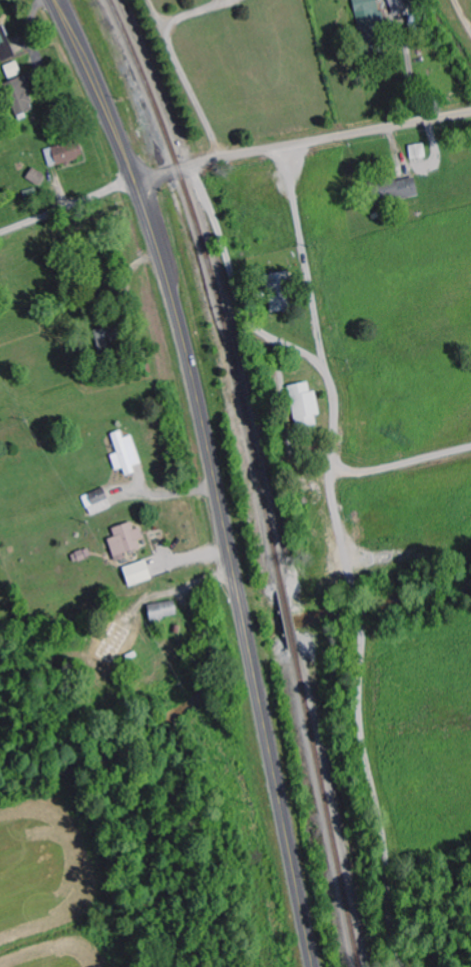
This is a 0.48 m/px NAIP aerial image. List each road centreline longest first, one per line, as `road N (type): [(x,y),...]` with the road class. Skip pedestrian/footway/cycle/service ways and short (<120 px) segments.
road 1 (primary): [(314,966),(172,300),(133,181),(56,0)]
road 2 (residential): [(133,181),(470,115)]
road 3 (residential): [(0,234),(133,181)]

